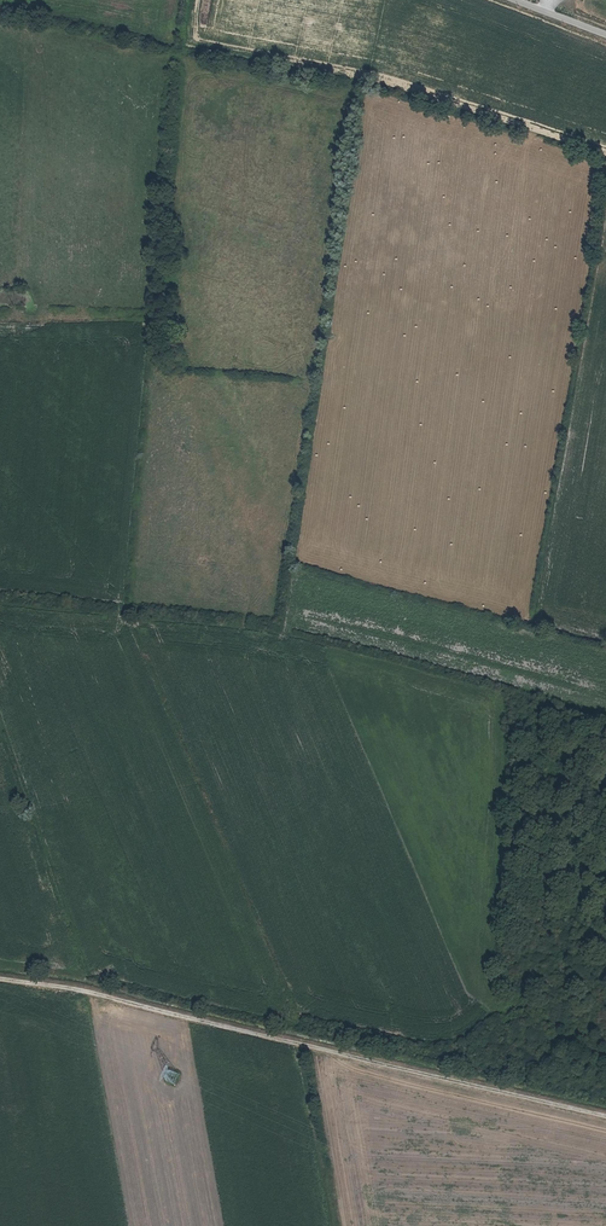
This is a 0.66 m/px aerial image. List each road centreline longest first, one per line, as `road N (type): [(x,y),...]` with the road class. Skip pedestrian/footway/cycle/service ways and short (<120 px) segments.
road 1 (track): [(605,1117),(0,979)]

